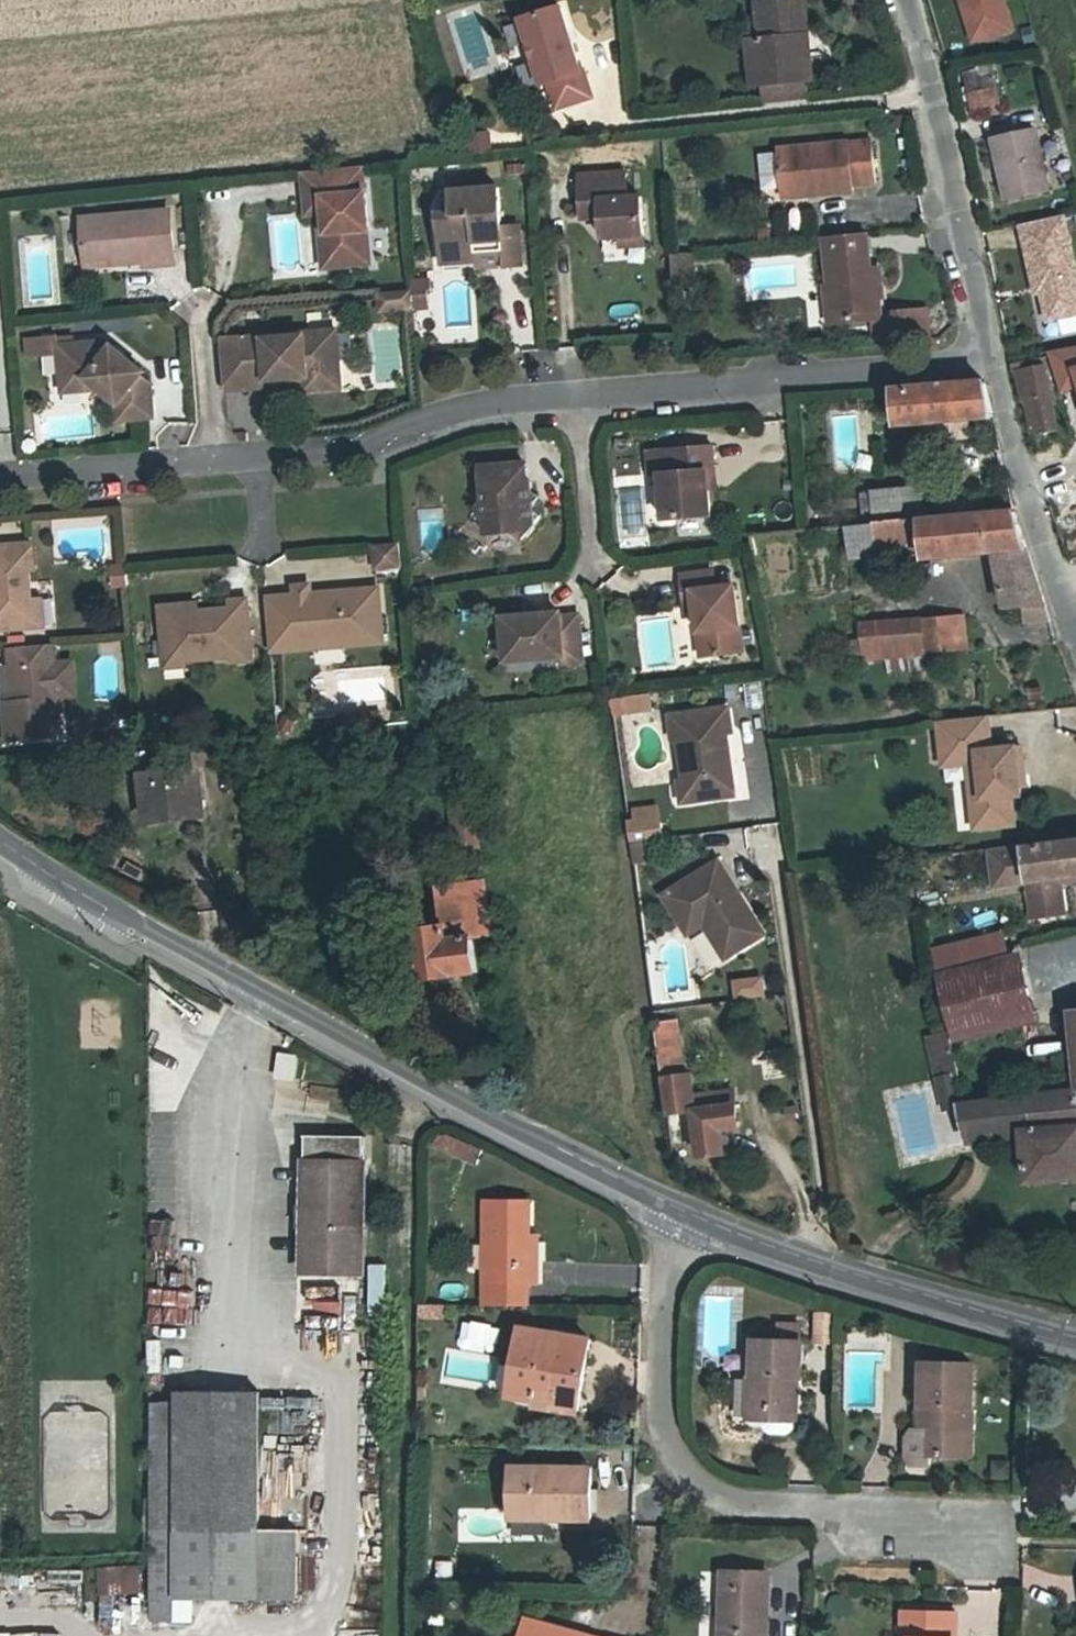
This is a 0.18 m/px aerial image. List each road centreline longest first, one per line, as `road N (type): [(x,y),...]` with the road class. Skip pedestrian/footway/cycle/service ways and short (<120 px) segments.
road 1 (residential): [(0,842),(414,1078),(668,1207),(840,1272),(1075,1334)]
road 2 (residential): [(0,478),(370,448),(464,409),(534,398),(989,363)]
road 3 (track): [(414,1078),(399,1635)]
road 4 (residential): [(907,0),(989,363)]
road 5 (residential): [(989,363),(1075,630)]

